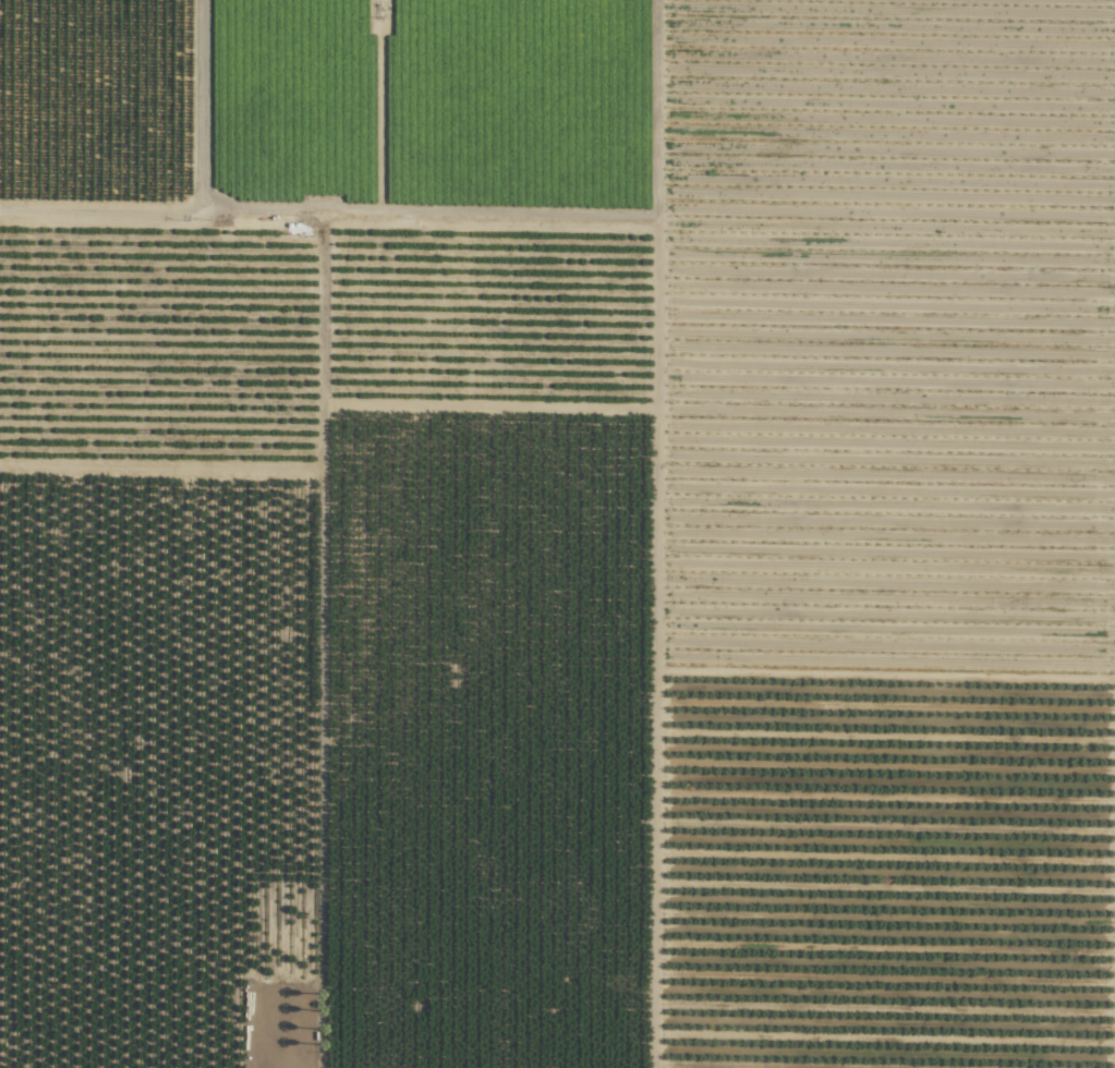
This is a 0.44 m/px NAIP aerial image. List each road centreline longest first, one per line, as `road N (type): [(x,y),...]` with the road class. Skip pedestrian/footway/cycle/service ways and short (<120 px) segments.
road 1 (residential): [(0,223),(306,229)]

